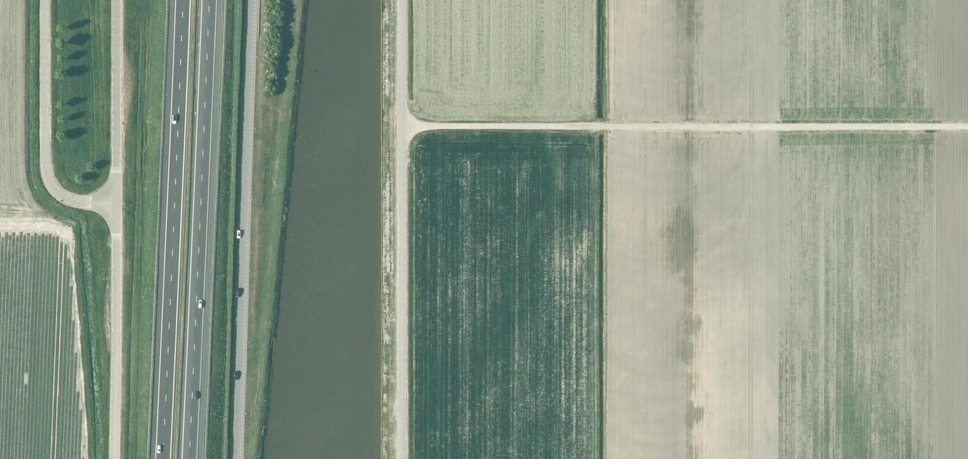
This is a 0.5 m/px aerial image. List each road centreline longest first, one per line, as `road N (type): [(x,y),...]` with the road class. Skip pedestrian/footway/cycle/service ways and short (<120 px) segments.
road 1 (track): [(967,127),(404,127)]
road 2 (motorway): [(183,0),(163,458)]
road 3 (motorway): [(190,458),(209,0)]
road 4 (tertiary): [(252,0),(237,458)]
road 5 (unclassified): [(402,458),(403,0)]
road 6 (unclassified): [(115,458),(116,202)]
road 7 (unclassified): [(116,202),(73,200),(48,181),(45,0)]
road 8 (unclassified): [(116,202),(117,0)]

